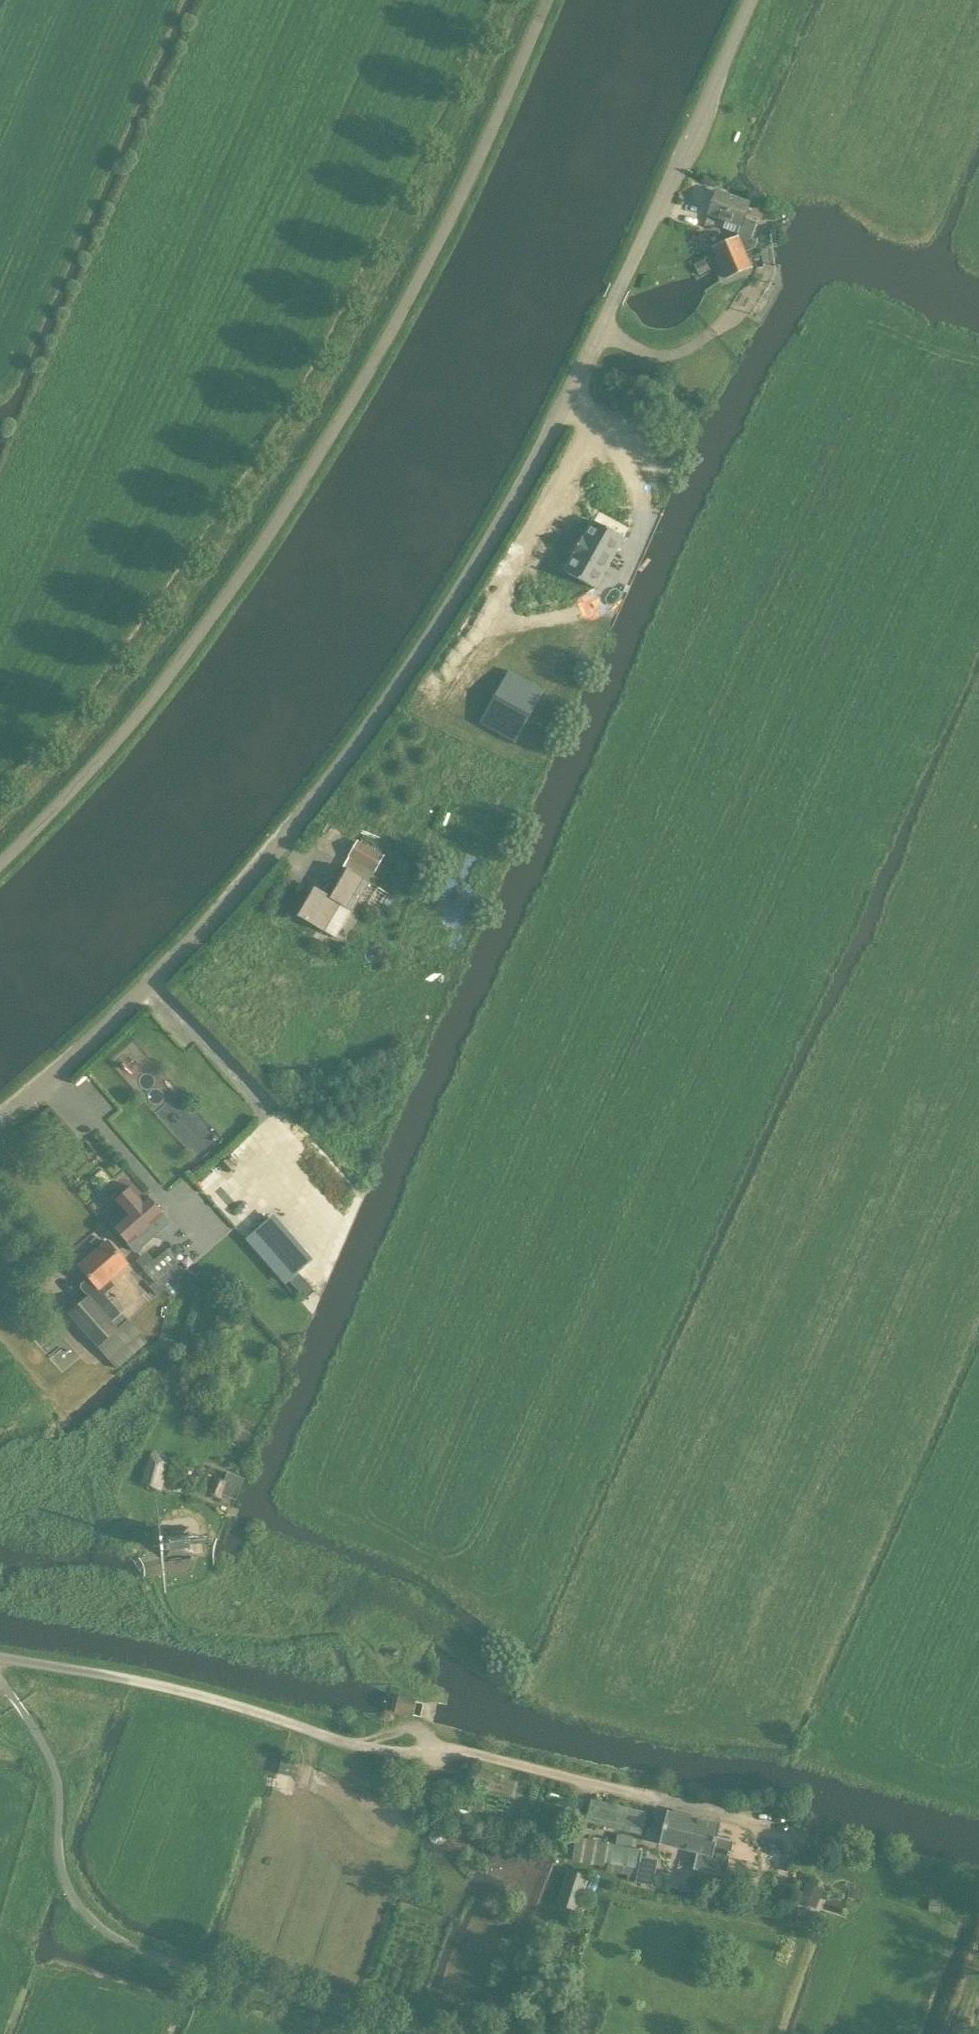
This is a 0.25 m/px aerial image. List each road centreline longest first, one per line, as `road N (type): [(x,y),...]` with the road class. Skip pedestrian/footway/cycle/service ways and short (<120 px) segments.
road 1 (unclassified): [(0,1125),(61,1075),(243,889),(368,731),(557,416),(756,0)]
road 2 (unclassified): [(0,873),(165,690),(237,593),(351,401),(489,136),(547,0)]

